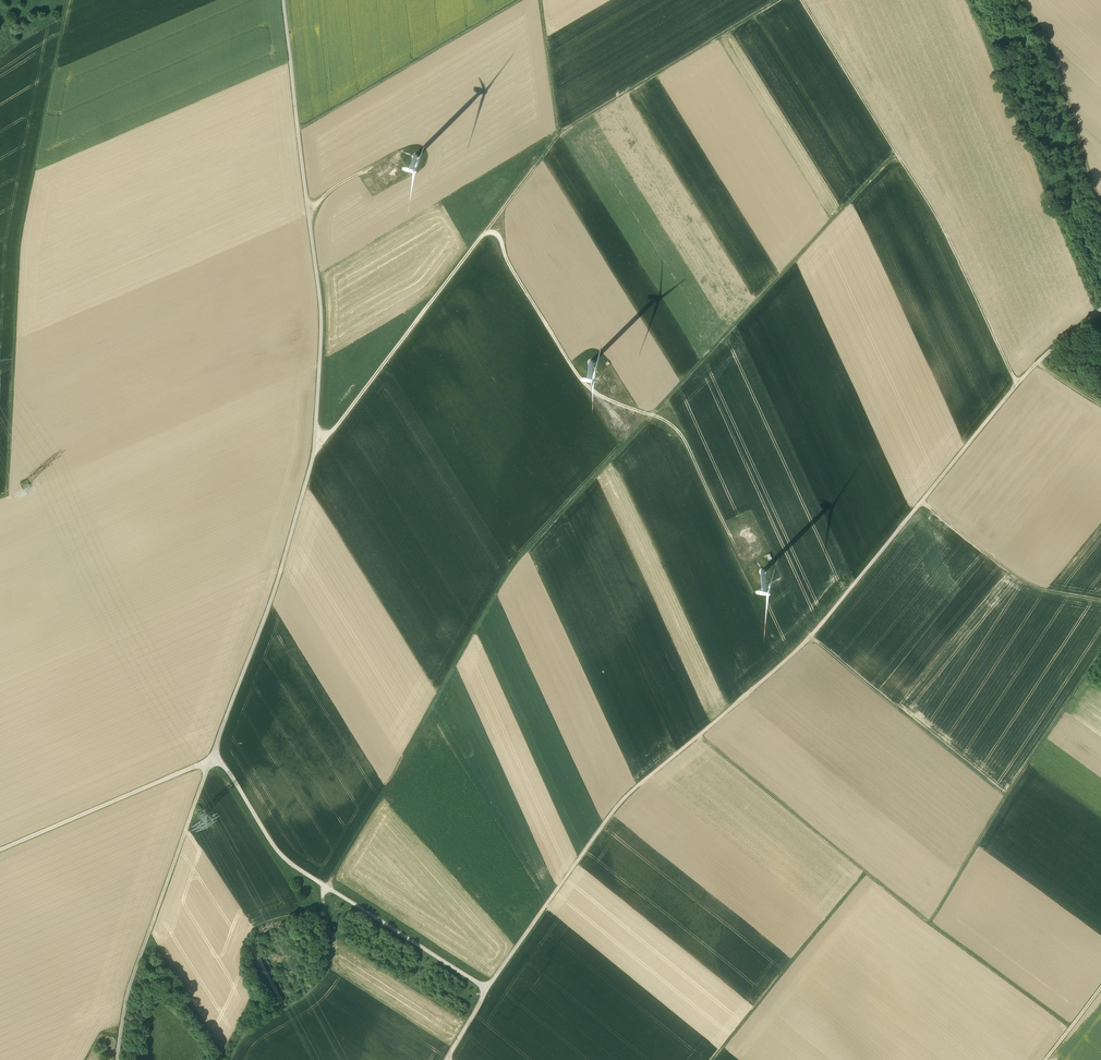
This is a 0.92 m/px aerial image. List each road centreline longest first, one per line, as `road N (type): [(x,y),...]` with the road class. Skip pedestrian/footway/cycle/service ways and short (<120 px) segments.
road 1 (track): [(327,887),(513,566),(895,151)]
road 2 (track): [(1017,384),(812,638),(621,803),(487,989),(447,1059)]
road 3 (track): [(283,0),(321,314),(318,441),(272,609),(212,759)]
road 4 (track): [(318,441),(562,131),(780,0)]
road 5 (track): [(812,638),(1005,795),(930,924),(1071,1028)]
road 6 (track): [(68,0),(21,239),(0,497)]
road 7 (track): [(489,226),(586,386),(680,431),(724,523)]
road 8 (track): [(212,759),(126,1000),(117,1059)]
road 9 (track): [(930,924),(698,736)]
road 10 (track): [(1017,384),(941,221),(895,151)]
road 11 (track): [(519,0),(298,130)]
road 12 (track): [(865,872),(712,1059)]
road 13 (track): [(212,759),(0,850)]
road 14 (track): [(231,1059),(244,1036),(310,994),(330,968),(327,887)]
road 15 (track): [(1024,0),(1046,32),(1100,198)]
road 16 (track): [(487,989),(327,887)]
road 17 (track): [(802,0),(895,151)]
road 18 (track): [(327,887),(287,862),(233,777),(212,759)]
road 19 (track): [(1005,795),(1100,655)]
road 20 (track): [(922,502),(989,557),(1047,591)]
road 21 (track): [(559,134),(540,0)]

